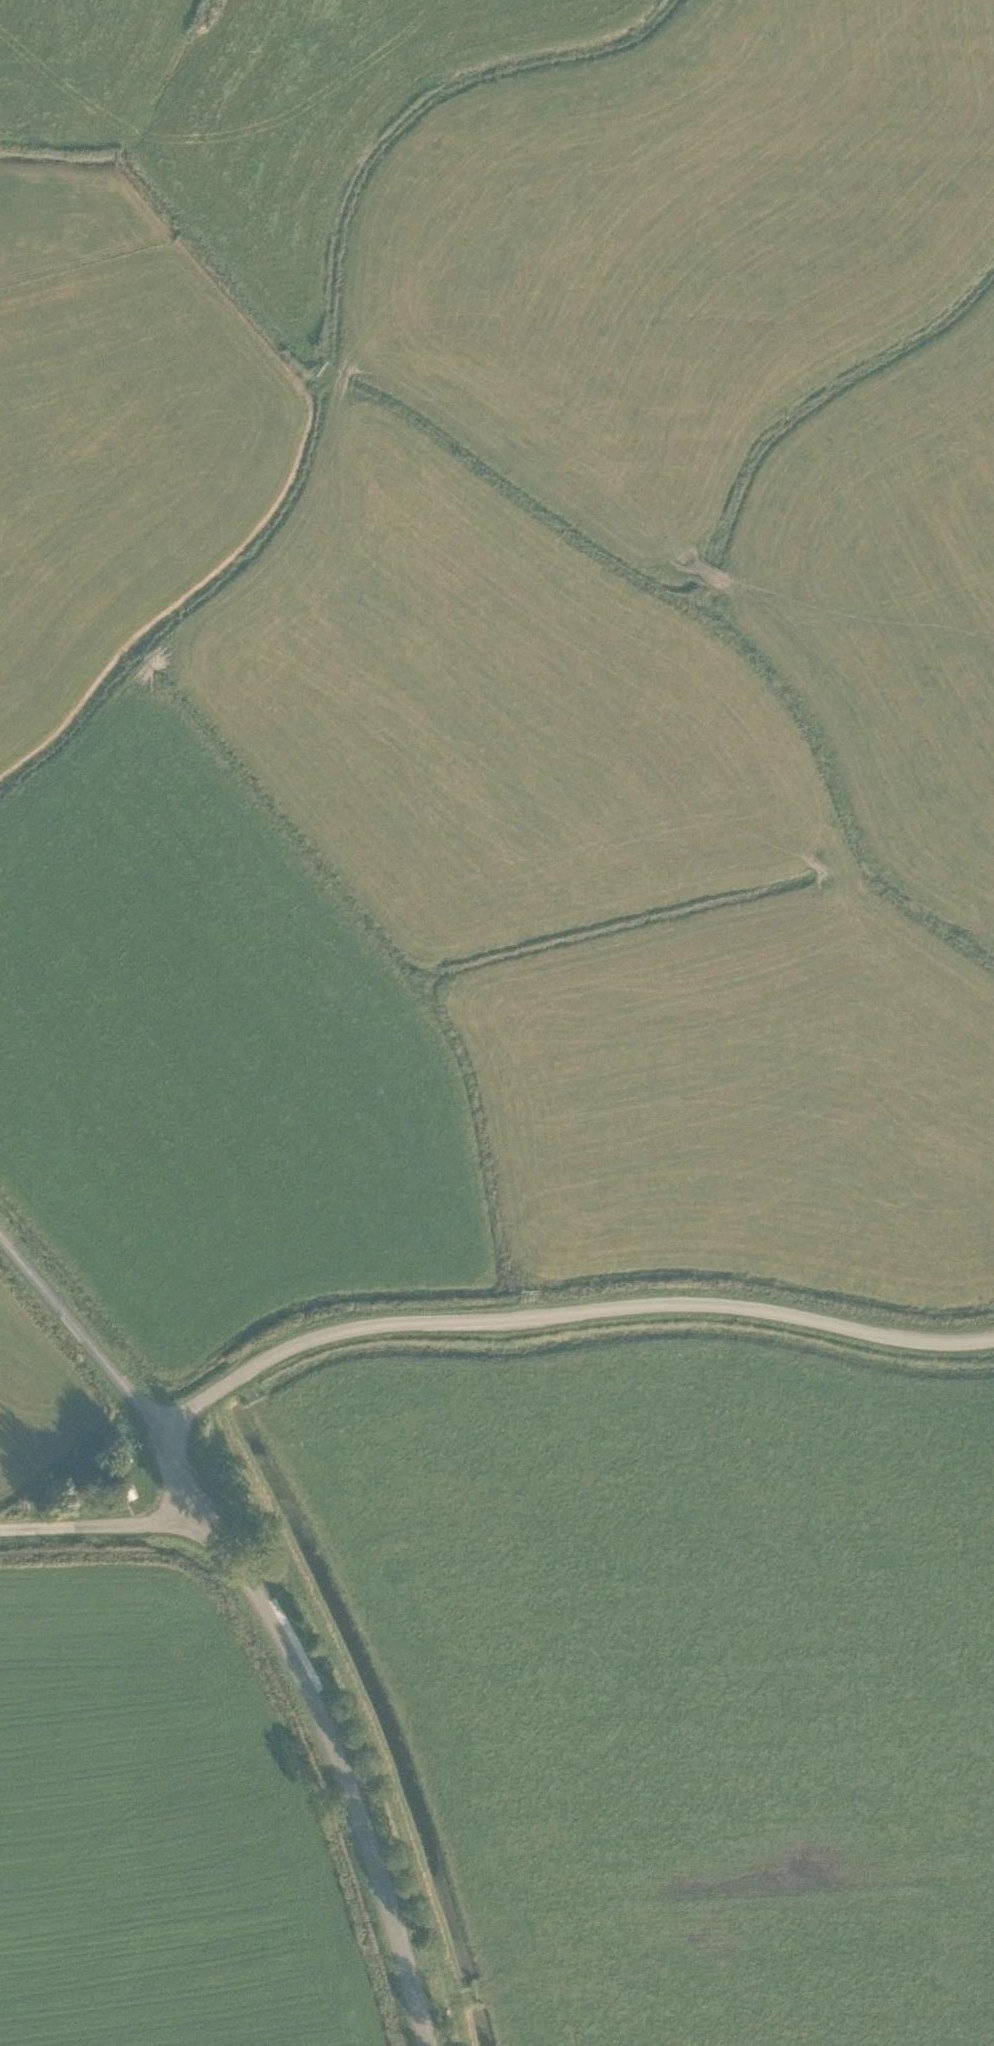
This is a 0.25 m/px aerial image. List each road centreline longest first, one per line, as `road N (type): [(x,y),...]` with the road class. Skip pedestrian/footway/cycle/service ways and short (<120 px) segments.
road 1 (unclassified): [(157,1433),(284,1351),(347,1328),(736,1305),(923,1343),(993,1335)]
road 2 (tertiary): [(430,2045),(408,1948),(336,1752),(290,1650),(196,1499)]
road 3 (tertiary): [(157,1433),(0,1238)]
road 4 (unclassified): [(196,1499),(154,1520),(0,1526)]

